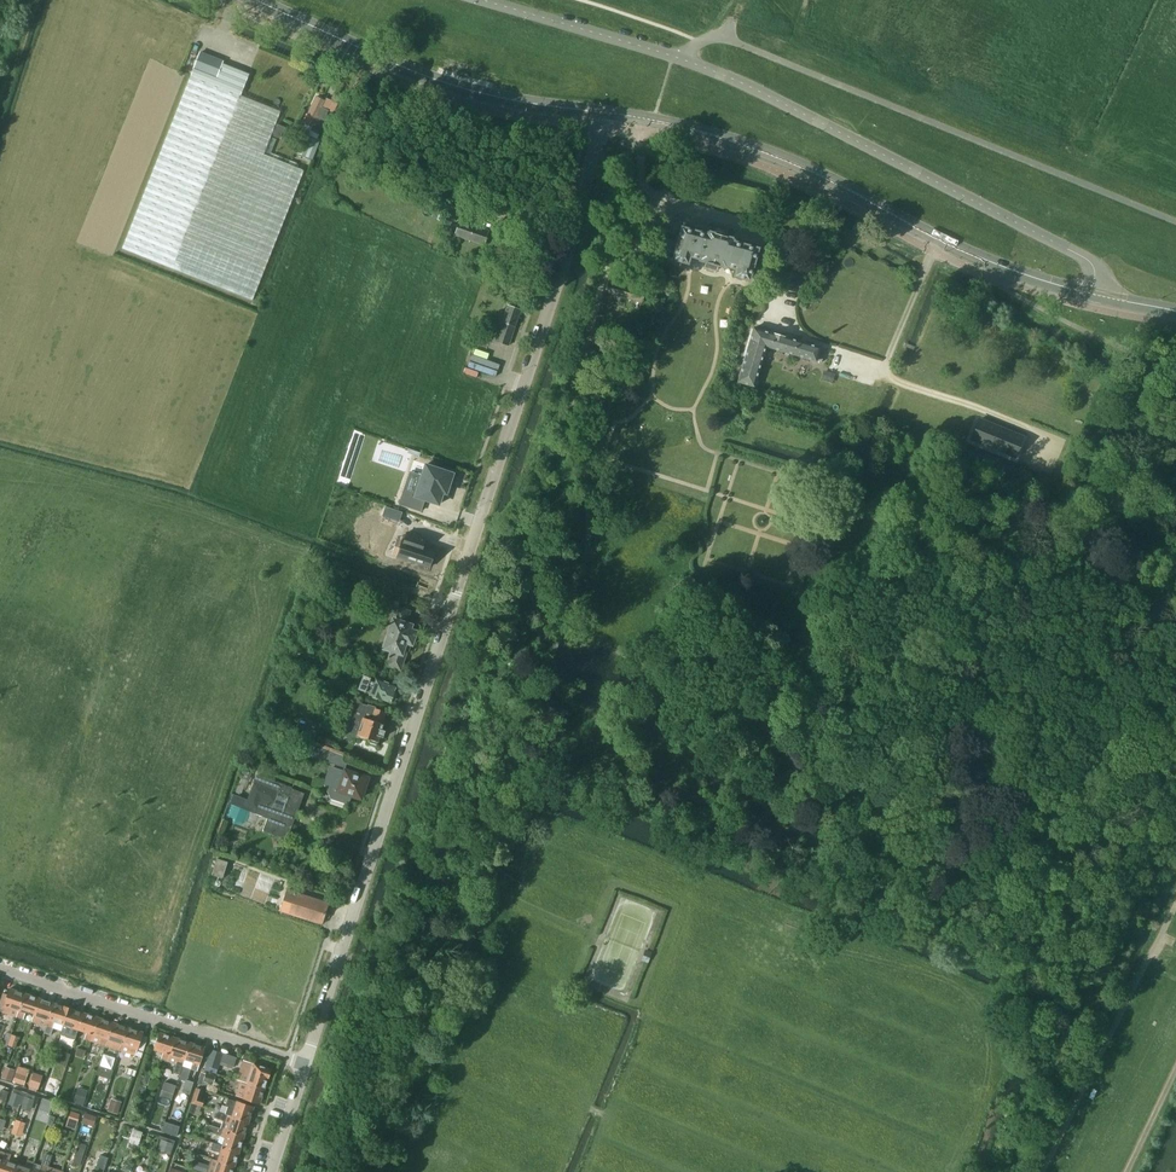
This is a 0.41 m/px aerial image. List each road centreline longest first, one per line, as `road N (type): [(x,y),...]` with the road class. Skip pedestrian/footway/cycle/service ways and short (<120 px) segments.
road 1 (unclassified): [(305,1063),(573,236),(603,112)]
road 2 (unclassified): [(1093,293),(1094,270),(1073,252),(735,80),(481,0)]
road 3 (tertiary): [(1093,293),(981,256),(787,159),(692,128),(603,112)]
road 4 (track): [(553,650),(586,554),(585,455),(568,397),(603,273),(633,257)]
road 5 (track): [(1024,534),(1050,560),(1055,619),(998,727),(1007,794),(973,838),(956,875)]
road 6 (tertiary): [(603,112),(442,82),(253,0)]
road 7 (residential): [(305,1063),(0,967)]
road 8 (track): [(1063,444),(888,378)]
road 9 (track): [(1018,693),(1175,746)]

